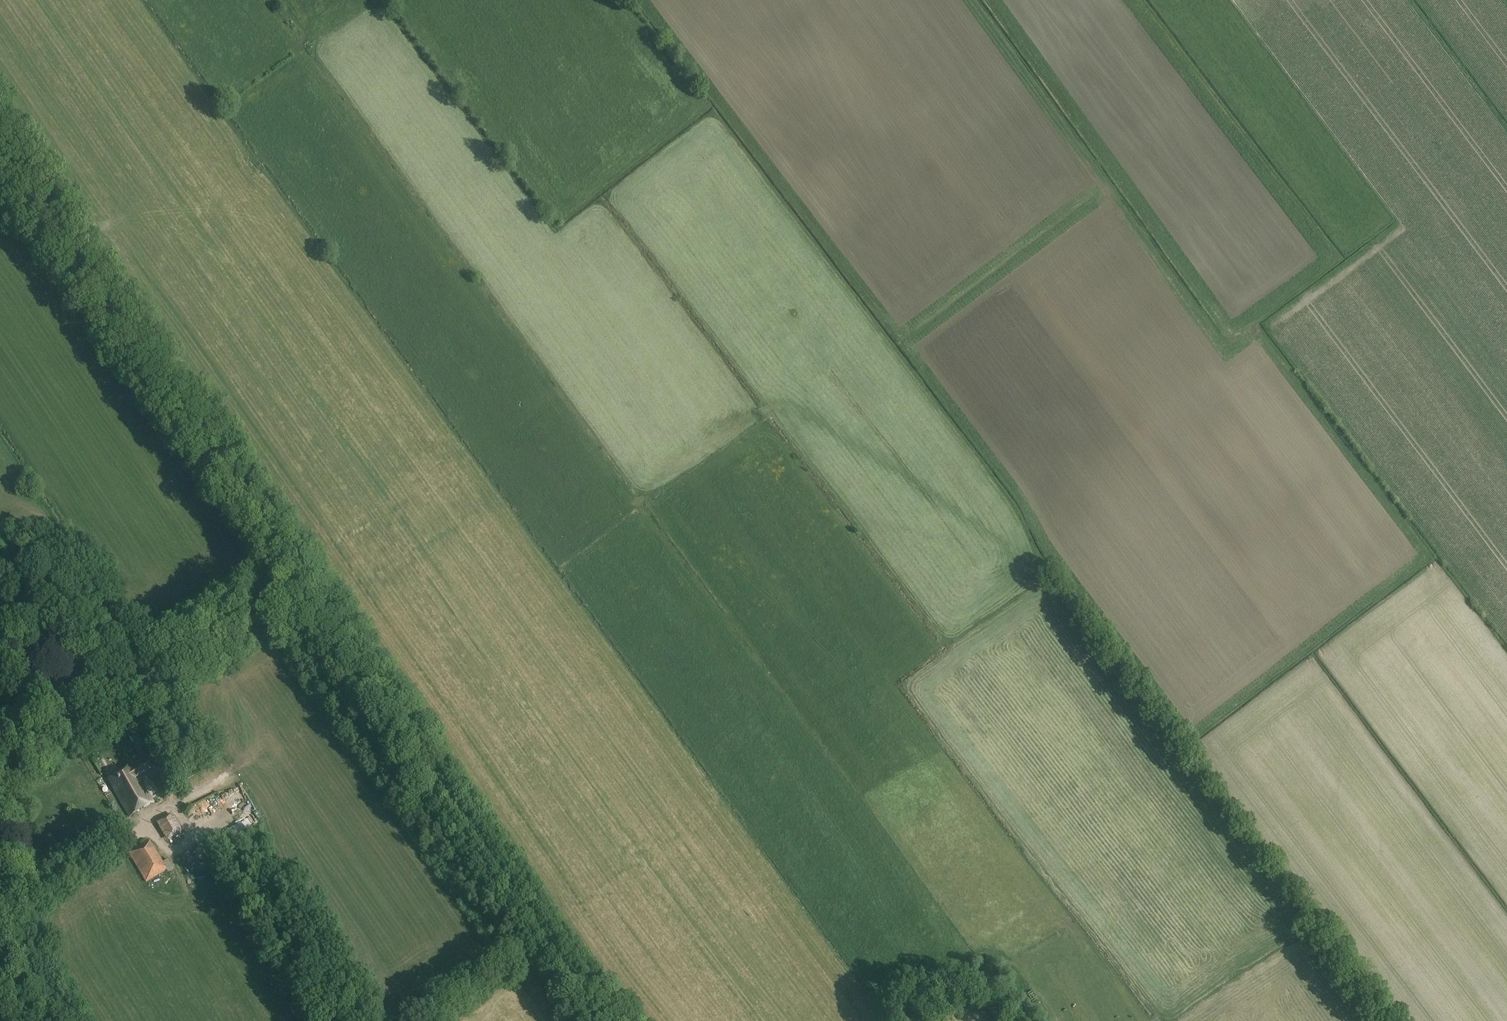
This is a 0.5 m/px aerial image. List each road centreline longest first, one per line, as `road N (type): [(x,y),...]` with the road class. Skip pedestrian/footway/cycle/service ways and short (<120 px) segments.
road 1 (unclassified): [(599,1020),(0,146)]
road 2 (track): [(303,588),(11,765),(0,889)]
road 3 (track): [(141,687),(168,795),(164,812),(0,921)]
road 4 (track): [(150,681),(46,515)]

